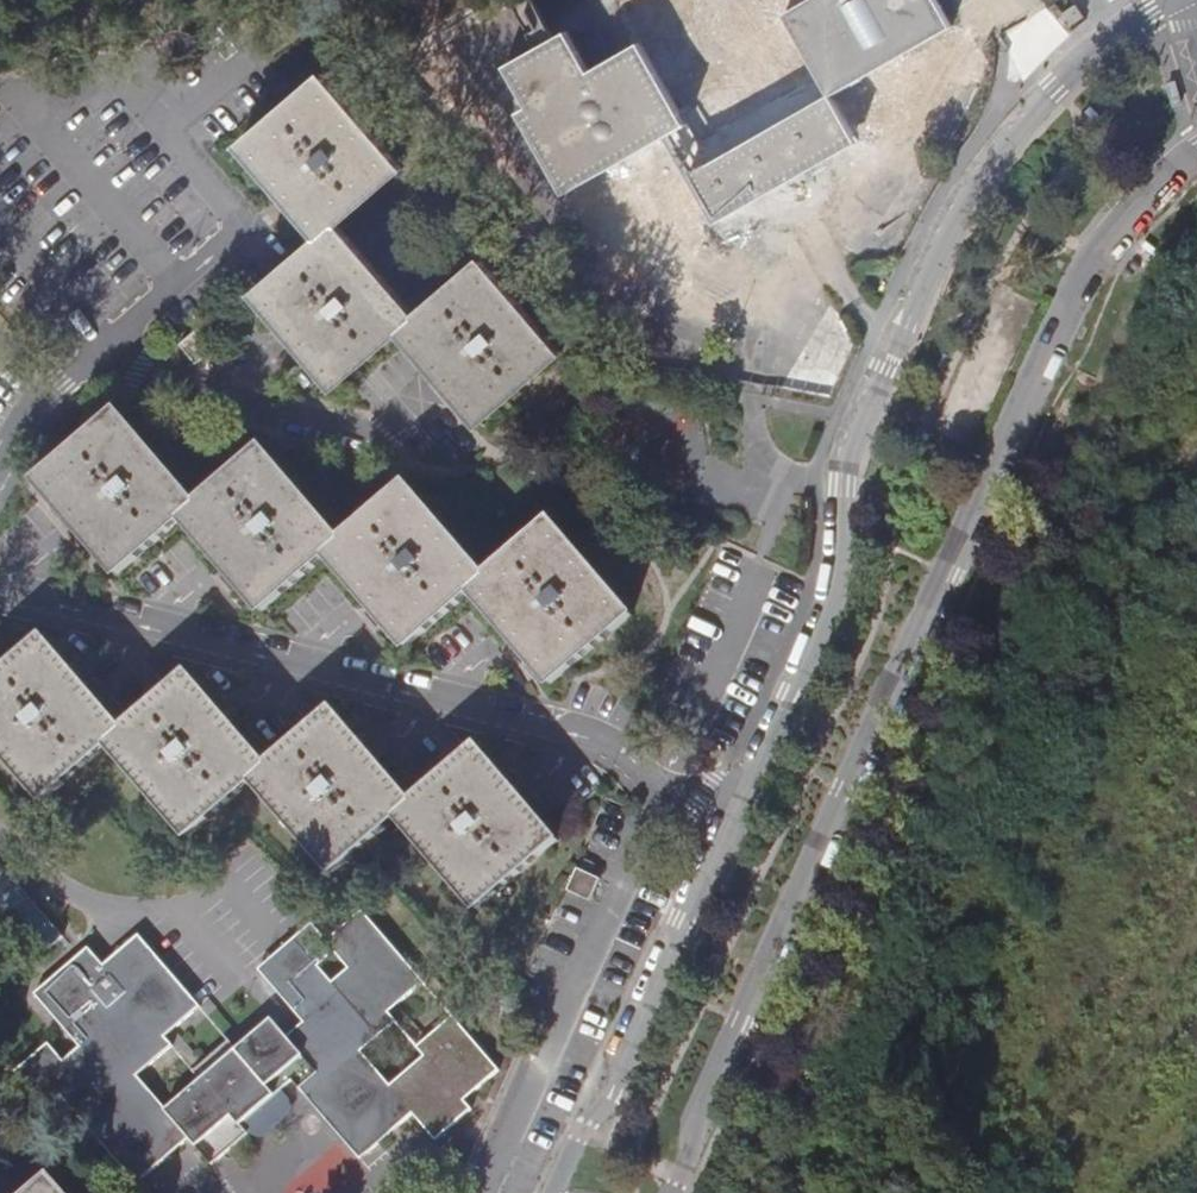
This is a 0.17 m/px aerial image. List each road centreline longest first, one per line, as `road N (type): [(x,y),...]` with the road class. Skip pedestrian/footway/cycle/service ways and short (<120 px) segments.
road 1 (unclassified): [(670,1192),(1061,312),(1102,245),(1196,151)]
road 2 (unclassified): [(1170,0),(1084,58),(1019,125),(940,227),(849,447),(839,577),(757,774)]
road 3 (residential): [(757,774),(710,790),(664,790),(609,747),(562,731),(0,589)]
road 4 (unclassified): [(757,774),(557,1192)]
road 5 (residential): [(397,413),(375,430),(154,379),(76,375),(46,396),(0,472)]

